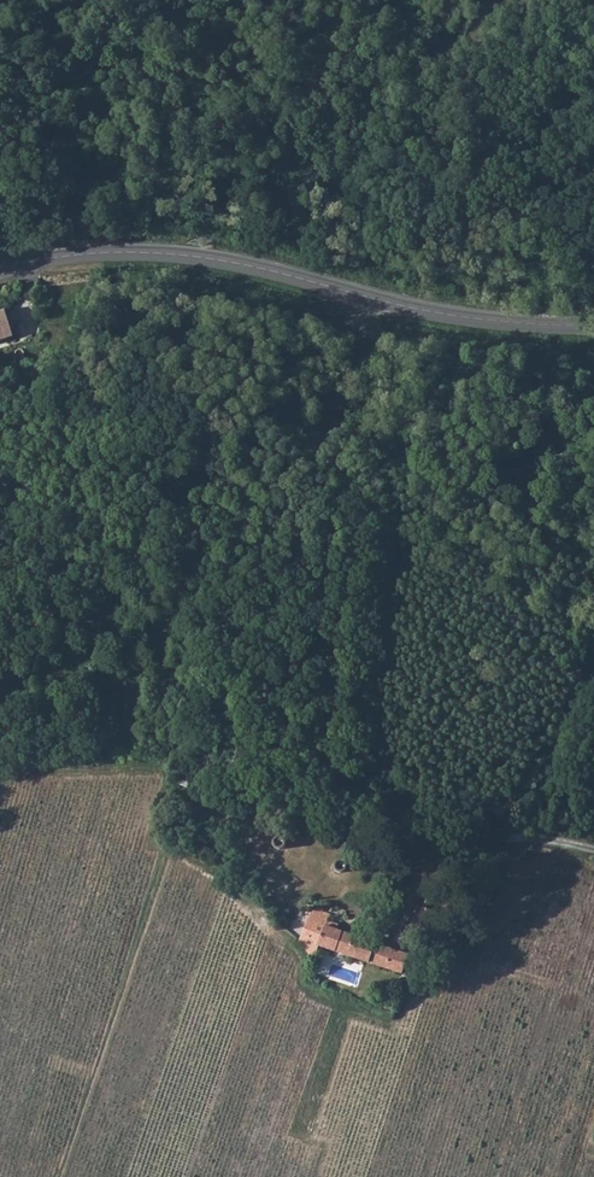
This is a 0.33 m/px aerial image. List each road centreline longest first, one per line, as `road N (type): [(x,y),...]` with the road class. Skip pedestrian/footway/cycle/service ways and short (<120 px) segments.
road 1 (tertiary): [(0,270),(82,254),(177,254),(462,323),(593,333)]

